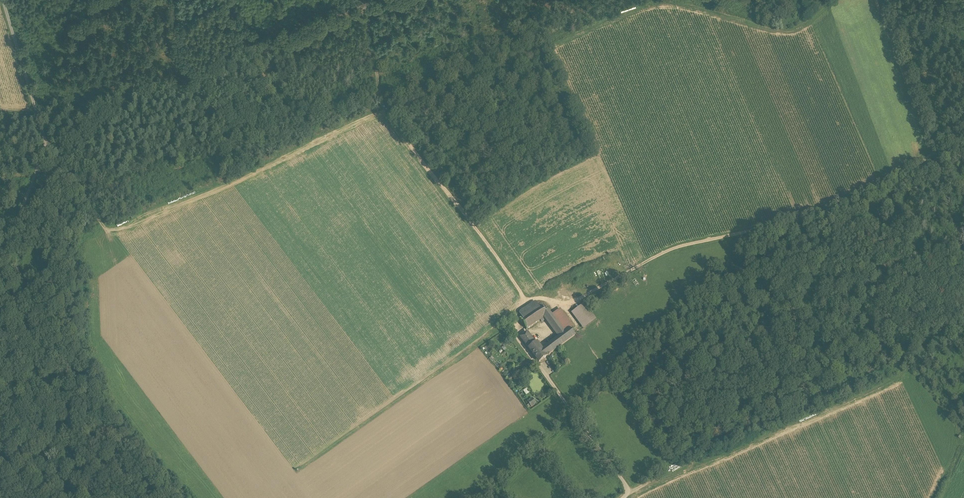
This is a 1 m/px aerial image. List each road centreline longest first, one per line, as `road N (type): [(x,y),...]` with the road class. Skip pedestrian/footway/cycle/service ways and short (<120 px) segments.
road 1 (track): [(963,131),(852,198),(761,230),(681,246),(575,301),(526,302)]
road 2 (track): [(46,146),(161,86),(374,0)]
road 3 (track): [(365,3),(387,103),(526,302),(517,313)]
road 4 (track): [(3,0),(46,146),(0,265)]
road 5 (track): [(516,322),(302,470)]
road 6 (track): [(933,154),(908,108),(906,76),(879,0)]
road 7 (track): [(751,438),(628,493)]

